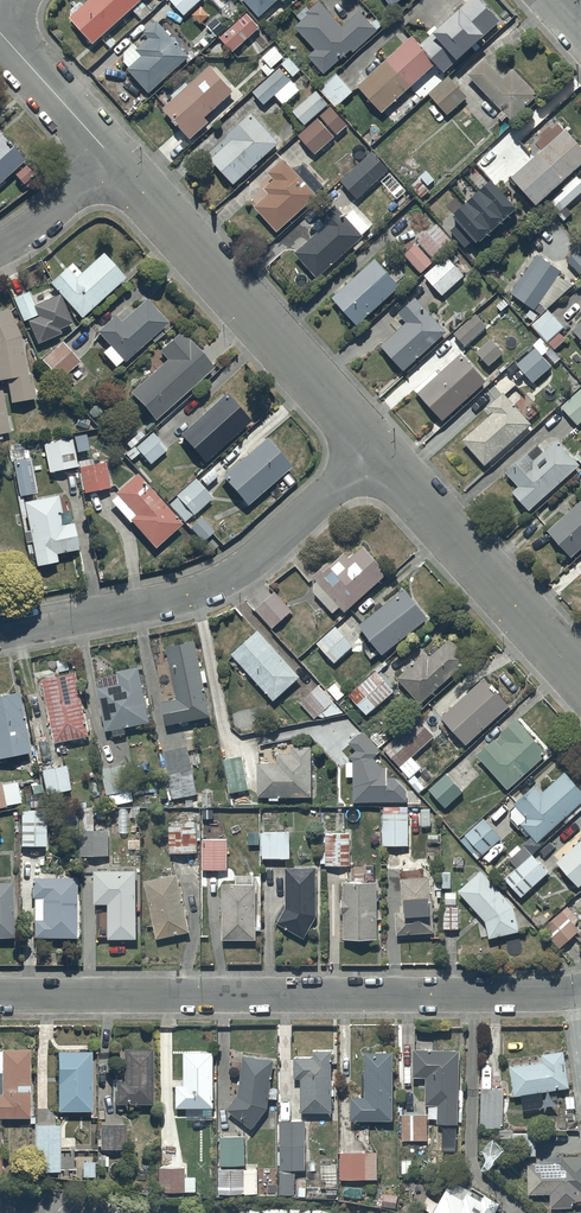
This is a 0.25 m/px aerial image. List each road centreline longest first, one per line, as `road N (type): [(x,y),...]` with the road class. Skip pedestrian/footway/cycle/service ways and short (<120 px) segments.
road 1 (residential): [(0,994),(580,989)]
road 2 (residential): [(0,631),(215,583),(374,450)]
road 3 (residential): [(374,450),(108,154)]
road 4 (residential): [(580,677),(374,450)]
road 5 (residential): [(108,154),(0,33)]
road 6 (residential): [(0,248),(36,227),(108,154)]

